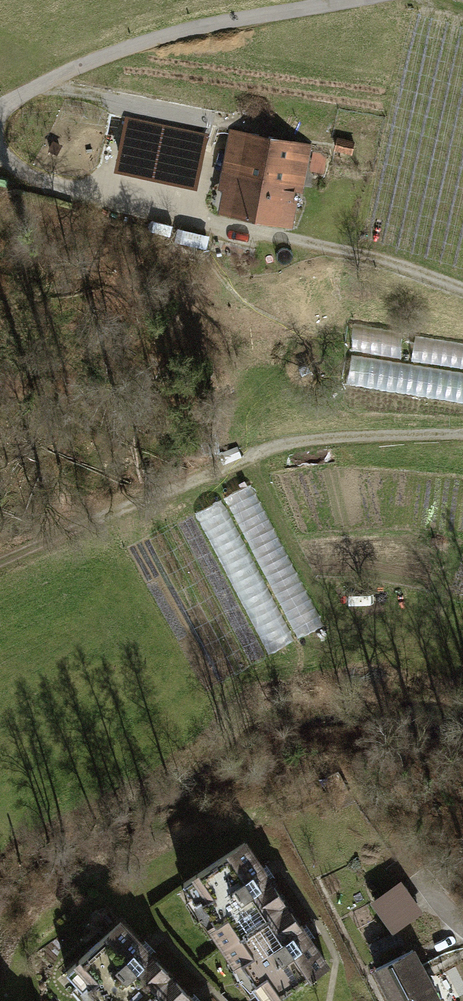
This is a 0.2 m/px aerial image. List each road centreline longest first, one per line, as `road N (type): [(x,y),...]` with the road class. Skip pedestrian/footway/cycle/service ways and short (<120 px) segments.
road 1 (track): [(462,291),(346,252),(112,203),(21,175),(0,155)]
road 2 (track): [(0,561),(119,520),(263,451),(341,438),(462,436)]
road 3 (unclassified): [(0,102),(124,50),(327,0)]

